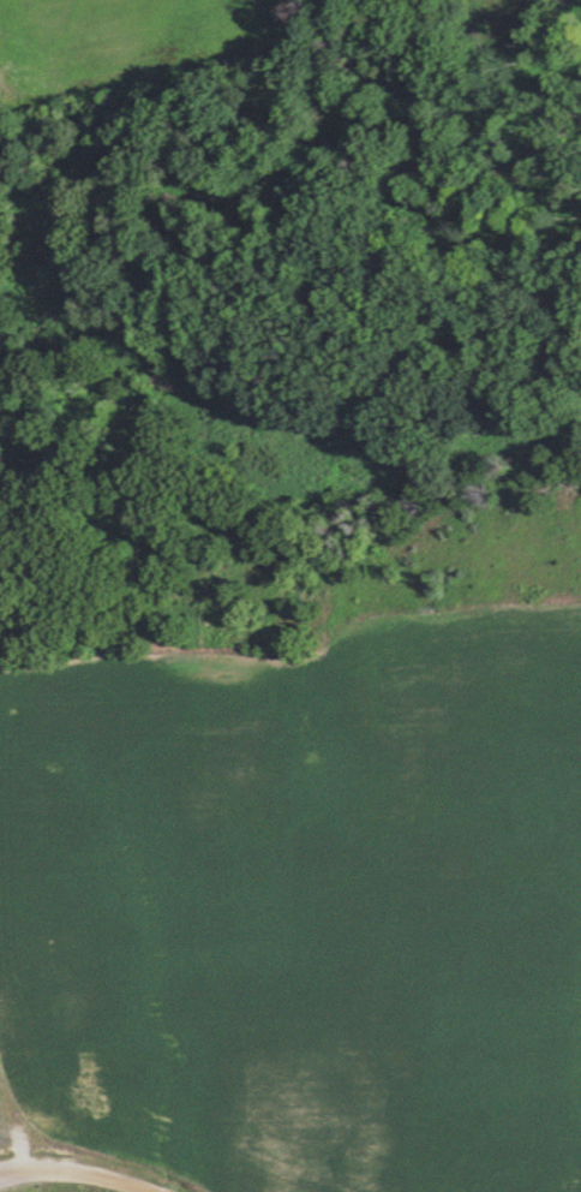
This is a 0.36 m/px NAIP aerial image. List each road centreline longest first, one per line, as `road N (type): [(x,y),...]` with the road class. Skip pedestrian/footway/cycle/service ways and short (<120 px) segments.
road 1 (residential): [(0,1171),(68,1168),(148,1191)]

